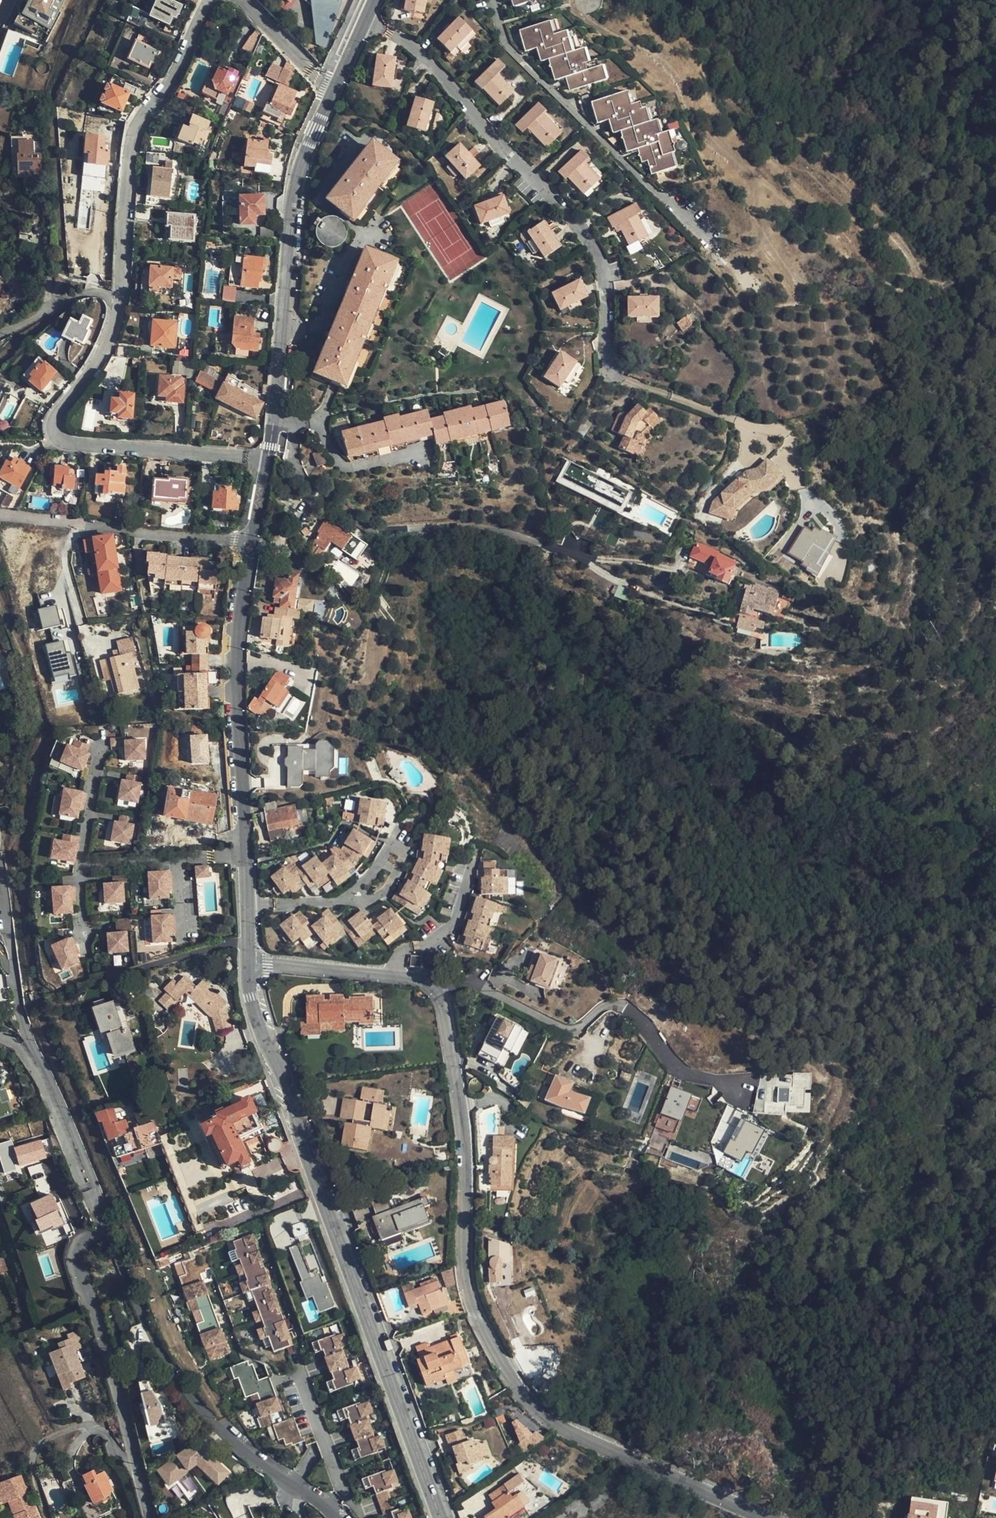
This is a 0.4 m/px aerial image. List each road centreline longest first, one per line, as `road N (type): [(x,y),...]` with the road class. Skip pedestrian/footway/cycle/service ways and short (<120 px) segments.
road 1 (residential): [(777,558),(804,515),(788,442),(626,384),(607,363),(600,264),(574,220),(398,34),(365,17)]
road 2 (tertiary): [(773,1517),(547,1420),(514,1384),(464,1280),(463,1119),(434,990)]
road 3 (residential): [(269,460),(72,443),(53,427),(101,356),(116,315),(128,143),(169,84),(210,0)]
road 4 (tertiary): [(248,964),(258,1024),(285,1078),(440,1517)]
road 5 (tertiary): [(334,85),(295,187),(269,460)]
road 6 (unclassified): [(100,1239),(117,1246),(149,1323),(217,1428),(335,1517)]
road 7 (residential): [(434,990),(470,980),(571,1030),(606,1003),(618,1005),(671,1059),(745,1087)]
road 8 (residential): [(494,0),(508,40),(698,233)]
road 9 (tertiary): [(253,544),(238,637),(247,854)]
road 10 (unclassified): [(151,1517),(77,1264),(79,1250),(100,1239)]
road 11 (residential): [(253,544),(0,516)]
road 12 (residential): [(0,1036),(44,1078),(100,1239)]
road 13 (residential): [(341,901),(392,841),(406,850),(403,875),(379,897)]
road 14 (tertiary): [(394,974),(248,964)]
road 15 (residential): [(394,974),(404,950),(429,945),(458,922),(472,869)]
road 16 (residential): [(242,0),(316,77),(334,85)]

